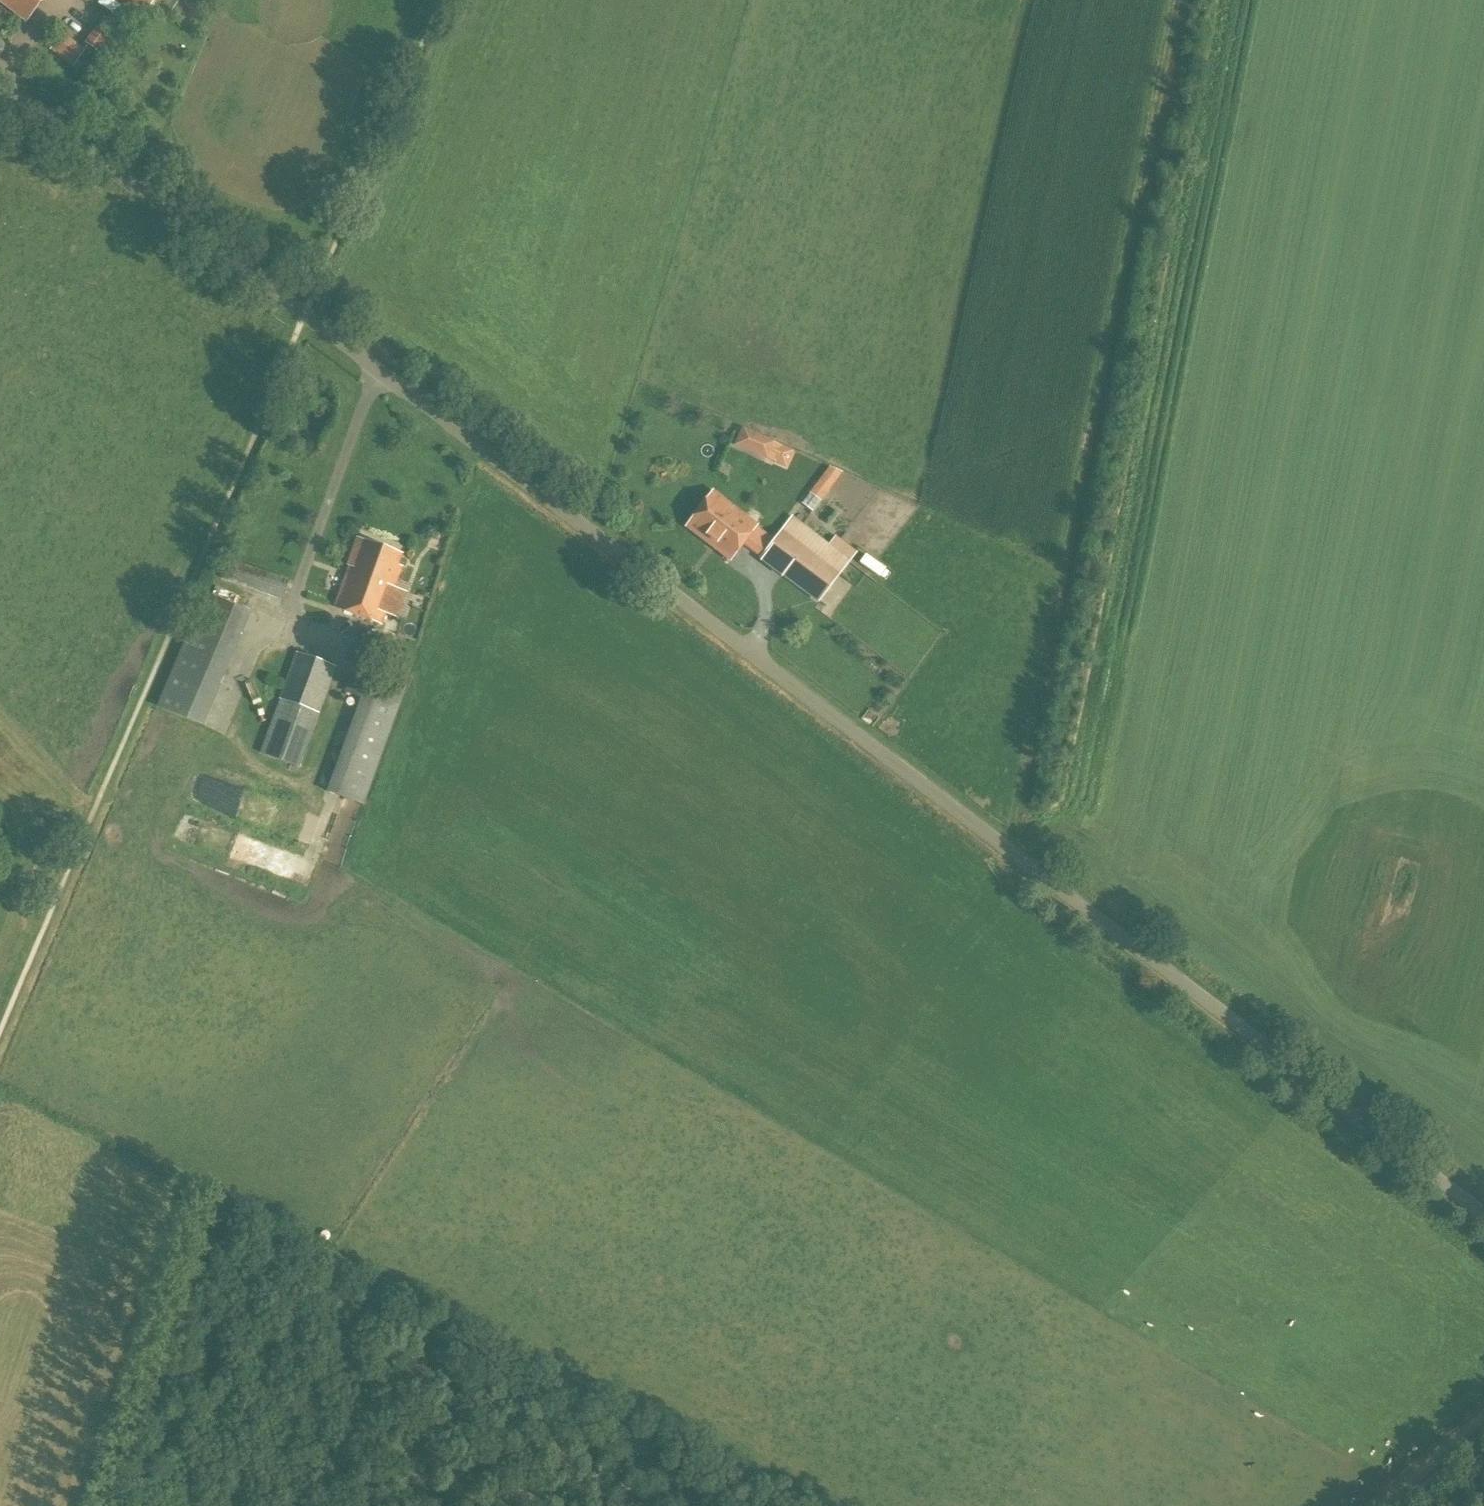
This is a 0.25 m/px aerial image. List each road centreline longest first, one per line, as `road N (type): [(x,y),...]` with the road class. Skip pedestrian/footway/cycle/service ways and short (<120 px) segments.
road 1 (unclassified): [(1483,1215),(0,80)]
road 2 (track): [(1379,1505),(1483,1414)]

